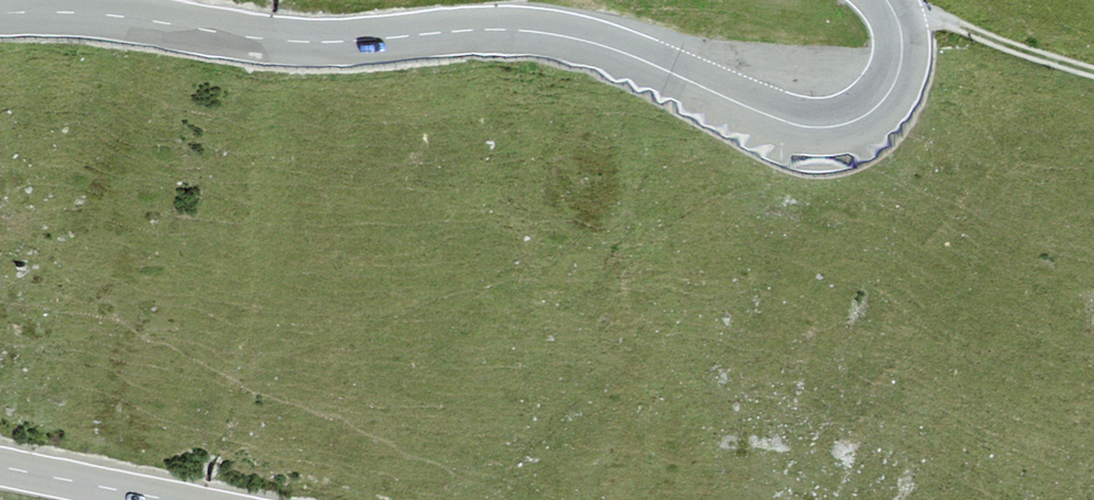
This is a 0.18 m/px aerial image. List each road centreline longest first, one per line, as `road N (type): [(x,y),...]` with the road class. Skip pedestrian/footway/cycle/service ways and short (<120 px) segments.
road 1 (primary): [(886,0),(901,31),(895,82),(859,118),(821,127),(755,110),(629,54),(545,33),(466,29),(289,40),(130,16),(0,13)]
road 2 (track): [(893,0),(1093,71)]
road 3 (primary): [(0,464),(179,499)]

